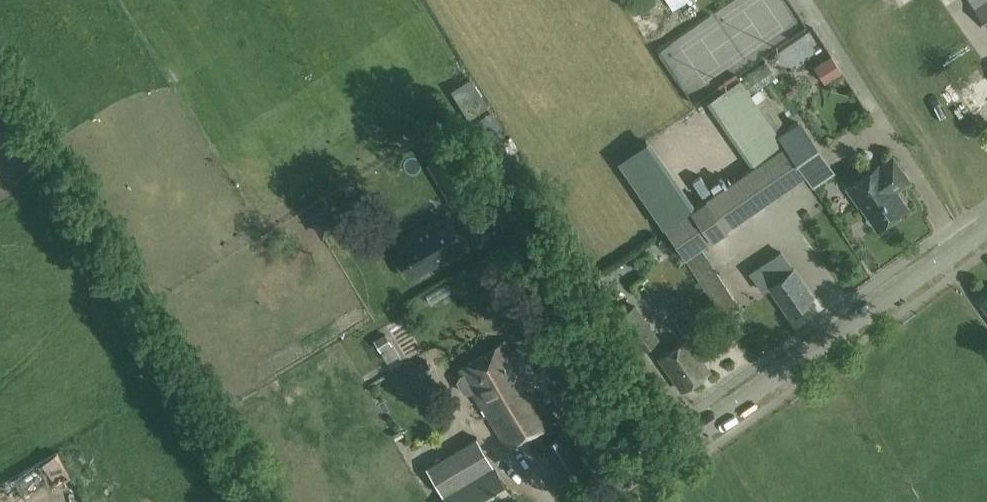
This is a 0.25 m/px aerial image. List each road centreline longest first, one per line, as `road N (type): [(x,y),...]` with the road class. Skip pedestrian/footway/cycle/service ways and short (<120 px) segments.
road 1 (unclassified): [(249,501),(0,93)]
road 2 (tertiary): [(600,501),(986,229)]

